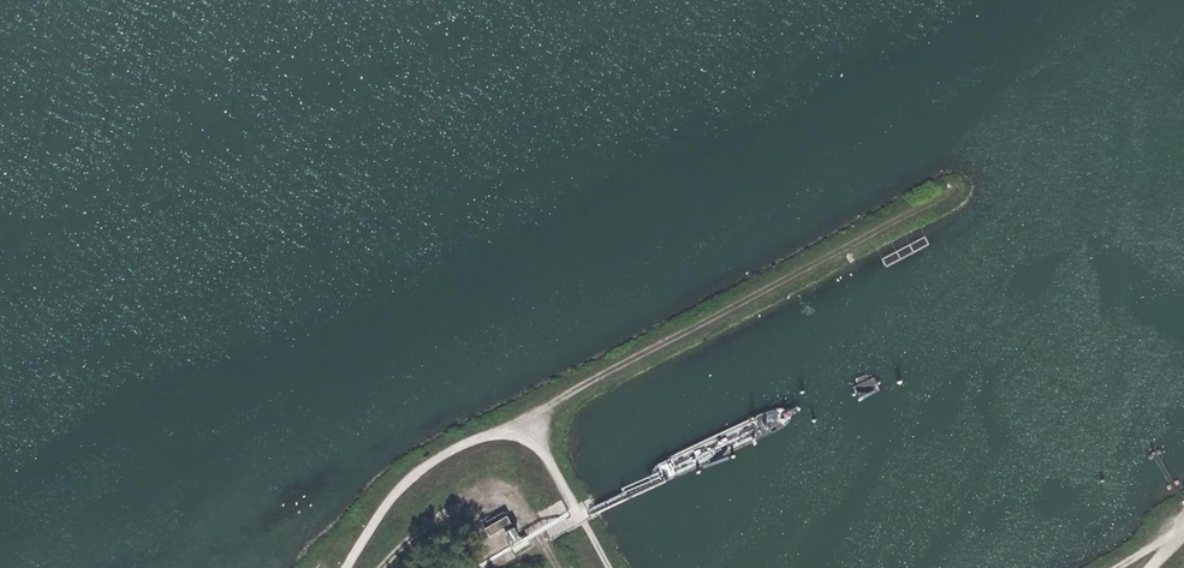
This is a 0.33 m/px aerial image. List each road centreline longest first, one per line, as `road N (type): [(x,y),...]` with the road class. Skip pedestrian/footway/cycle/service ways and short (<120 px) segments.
road 1 (track): [(343,567),(412,476),(466,443),(515,435),(543,457),(612,567)]
road 2 (track): [(383,567),(420,528),(478,491),(508,496),(552,567)]

